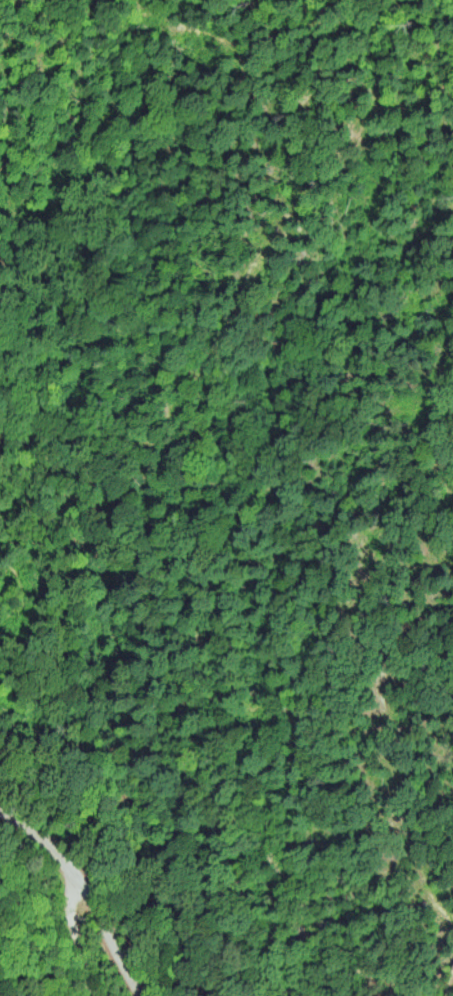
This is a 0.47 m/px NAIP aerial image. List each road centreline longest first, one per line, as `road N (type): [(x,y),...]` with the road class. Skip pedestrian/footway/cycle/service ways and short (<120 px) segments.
road 1 (residential): [(136,995),(74,872),(44,840),(0,819)]

